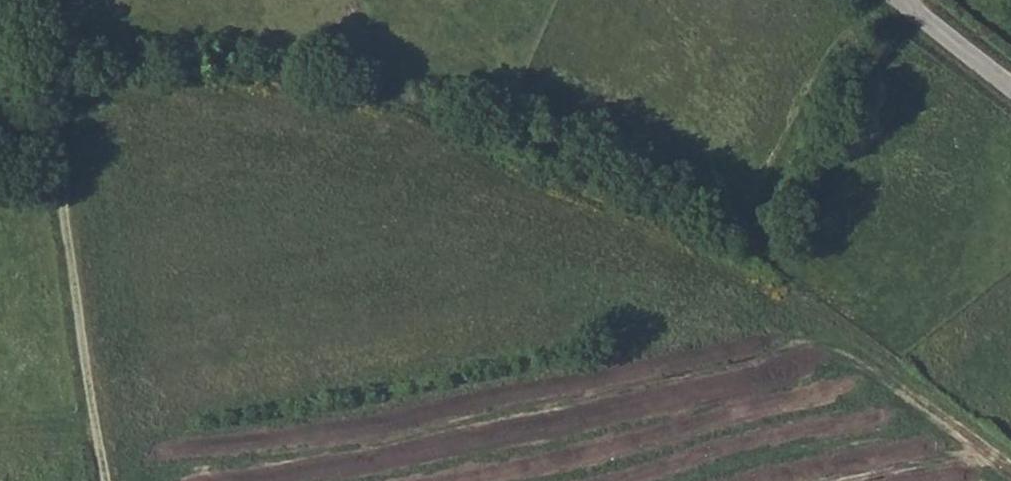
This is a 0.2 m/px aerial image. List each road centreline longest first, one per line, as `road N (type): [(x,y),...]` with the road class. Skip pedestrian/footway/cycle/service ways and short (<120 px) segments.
road 1 (track): [(103,480),(85,395),(43,0)]
road 2 (residential): [(1010,86),(899,4)]

